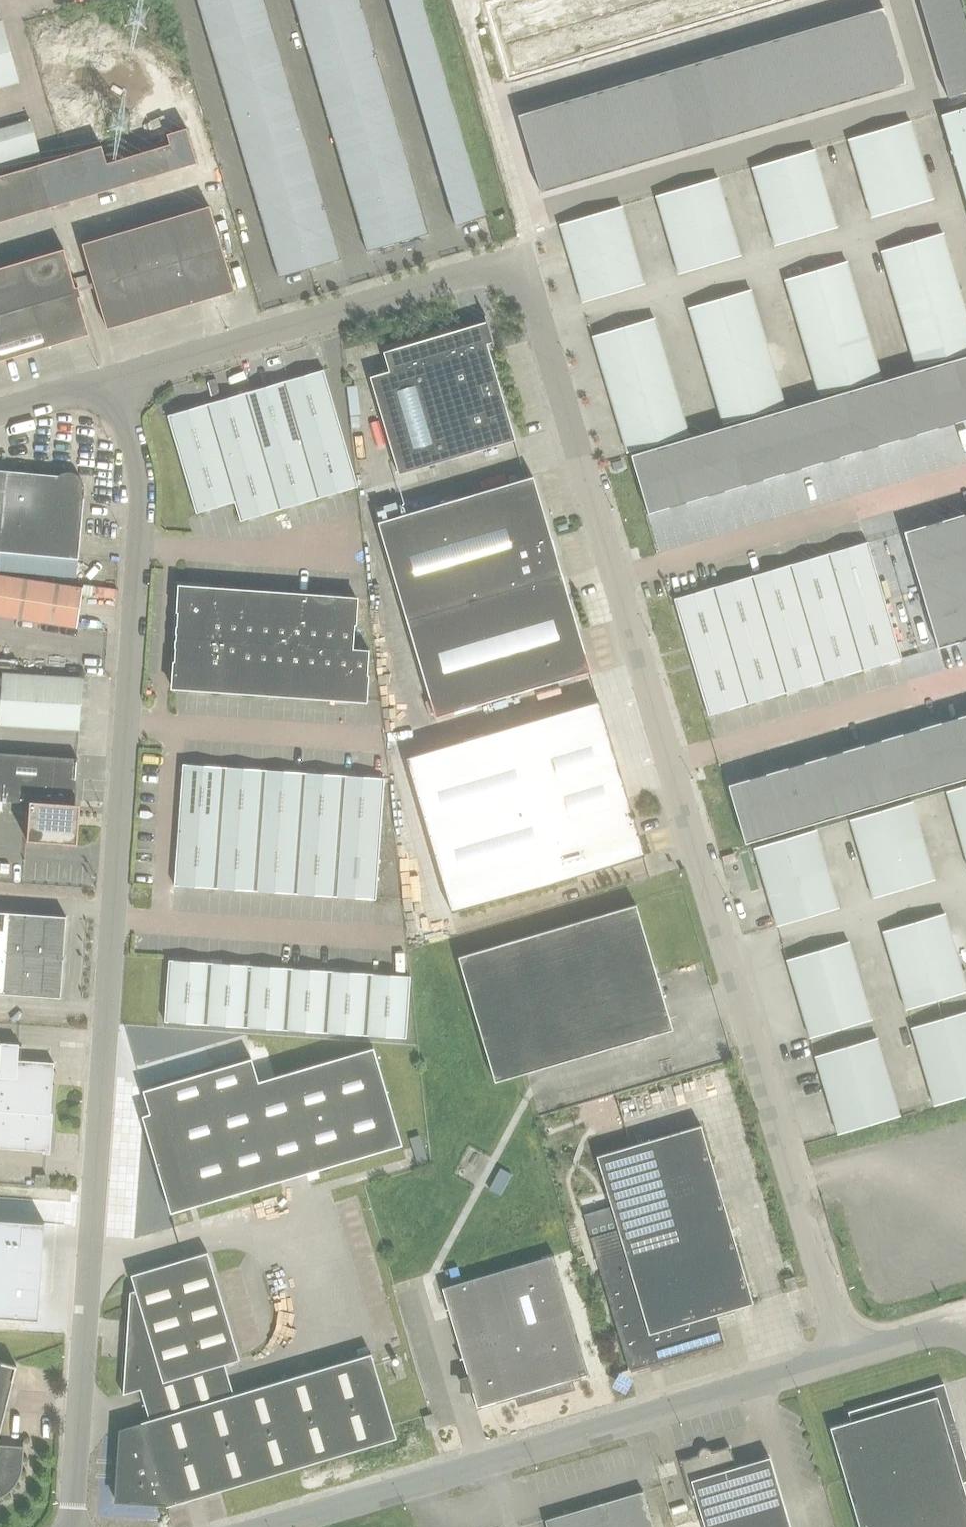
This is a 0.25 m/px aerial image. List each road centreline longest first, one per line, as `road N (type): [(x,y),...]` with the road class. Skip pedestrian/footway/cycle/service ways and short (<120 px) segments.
road 1 (unclassified): [(71,1526),(141,513),(139,462),(115,378)]
road 2 (unclassified): [(844,1360),(522,259)]
road 3 (unclassified): [(844,1360),(273,1526)]
road 4 (unclassified): [(115,378),(522,259)]
road 5 (unclassified): [(965,1323),(844,1360)]

